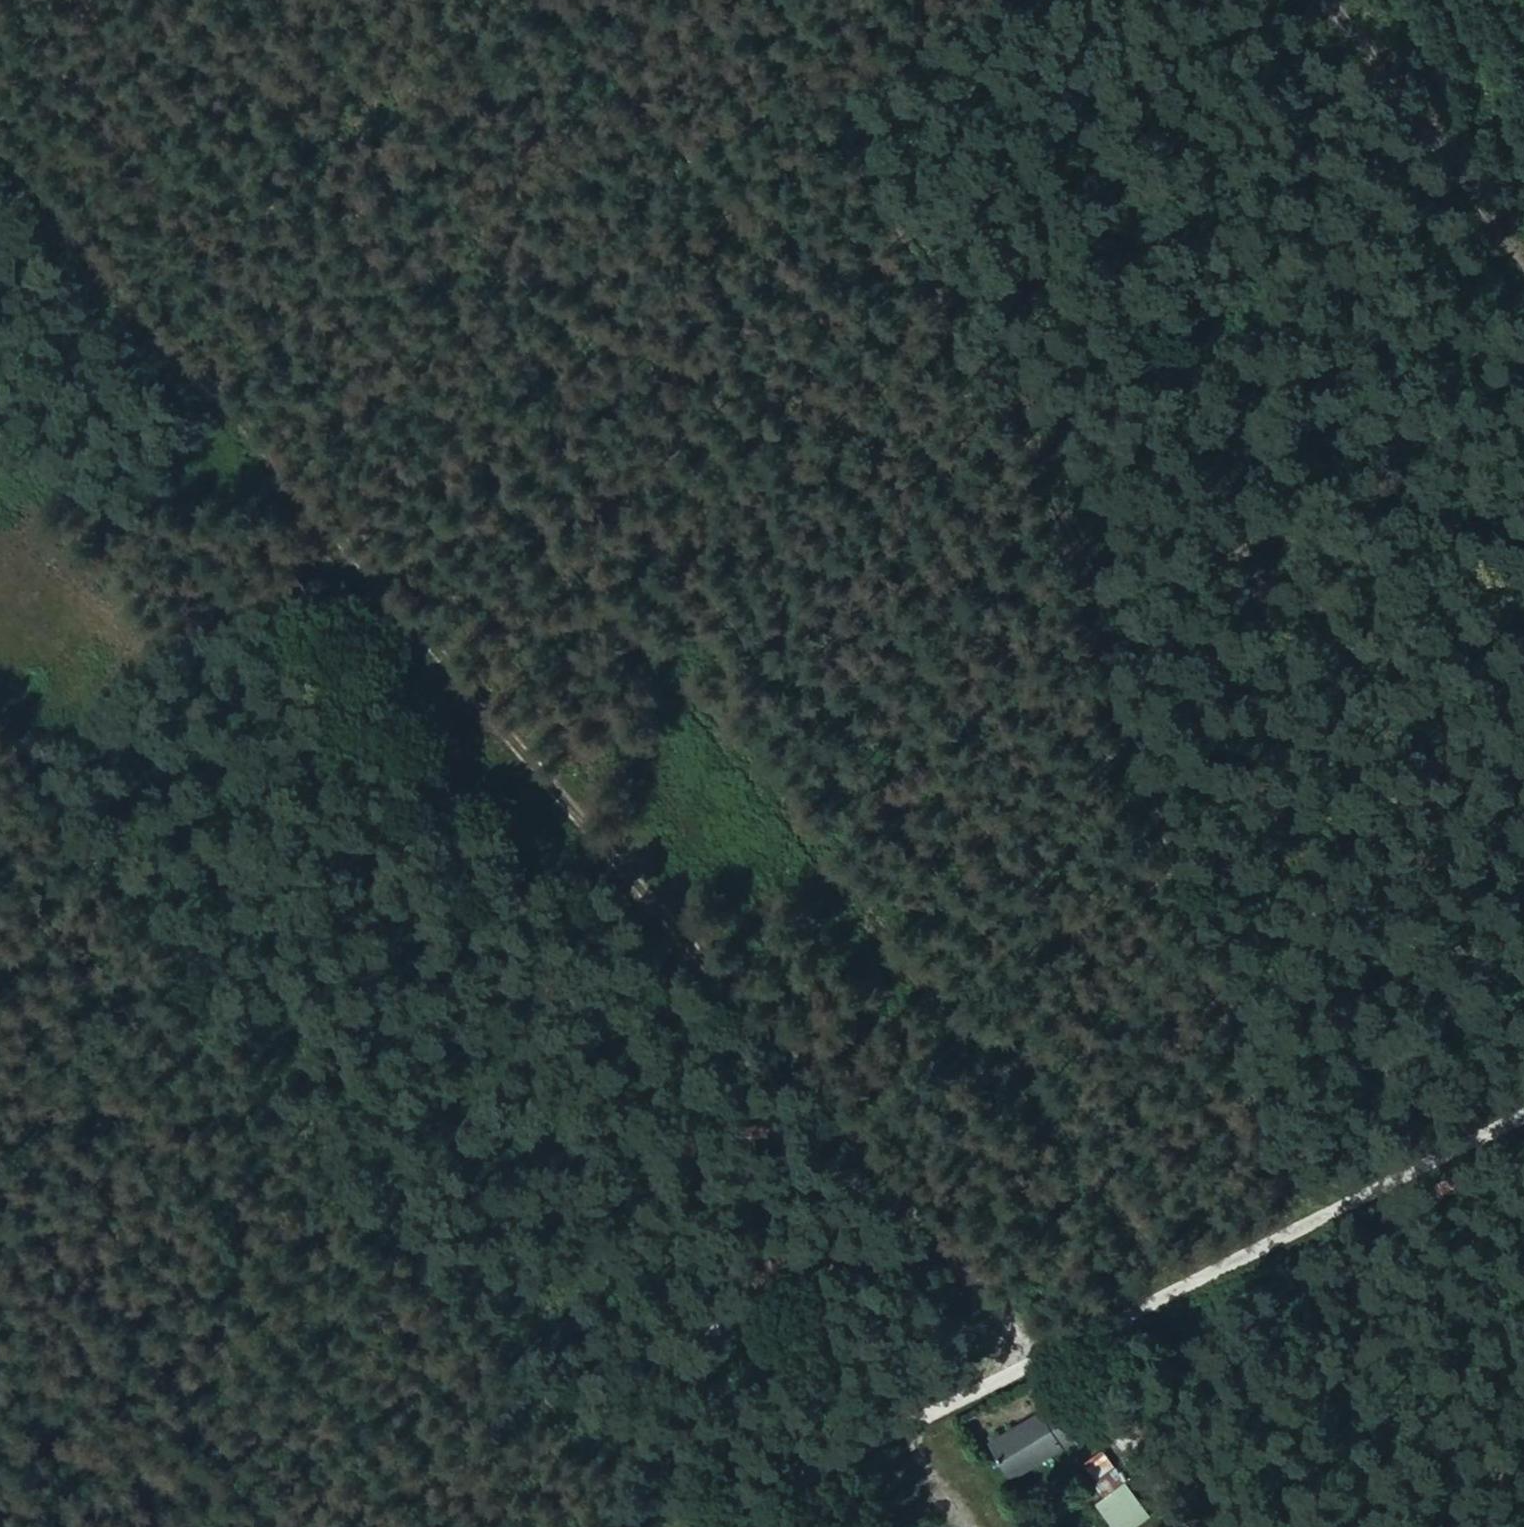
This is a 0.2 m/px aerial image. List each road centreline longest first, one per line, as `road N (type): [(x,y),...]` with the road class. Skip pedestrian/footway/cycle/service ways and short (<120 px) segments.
road 1 (track): [(1523,1111),(705,1526)]
road 2 (track): [(1190,1526),(1044,1357)]

